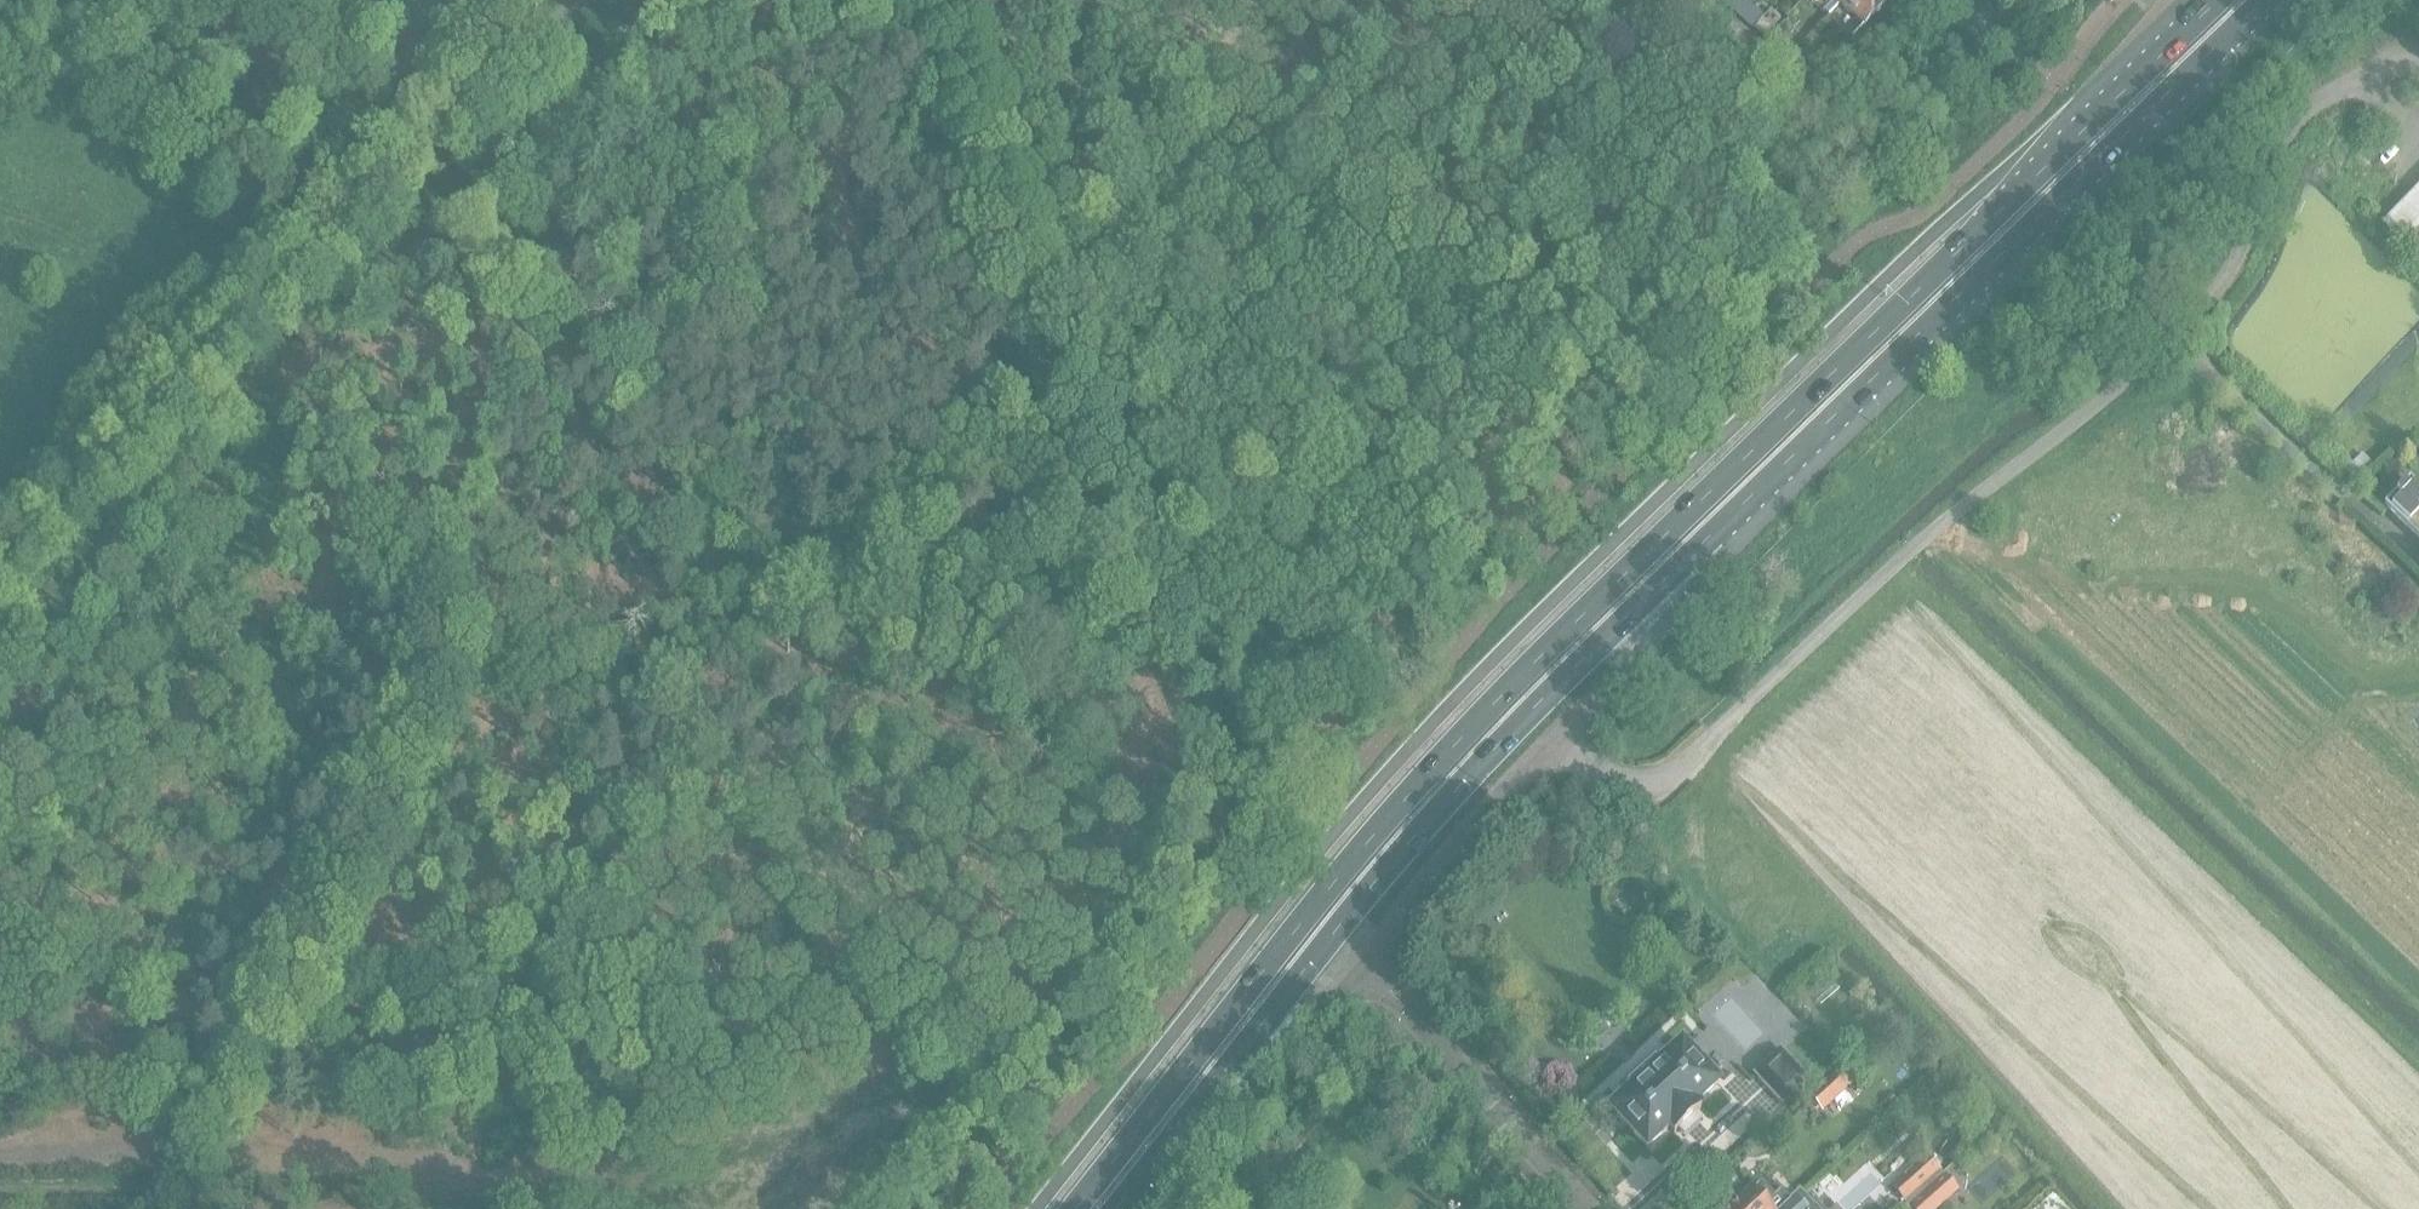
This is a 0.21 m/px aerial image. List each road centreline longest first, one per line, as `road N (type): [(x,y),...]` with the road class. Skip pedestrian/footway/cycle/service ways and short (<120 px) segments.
road 1 (primary): [(2217,0),(1421,781),(1076,1208)]
road 2 (residential): [(0,588),(571,0)]
road 3 (primary): [(1711,535),(2265,0)]
road 4 (primary): [(1206,1097),(1445,803),(1711,535)]
road 5 (residential): [(1370,969),(1491,812),(1617,679),(1711,535)]
road 6 (residential): [(1582,1208),(1370,969)]
road 7 (residential): [(1206,1097),(1316,1021),(1370,969)]
road 8 (primary): [(1118,1208),(1206,1097)]

